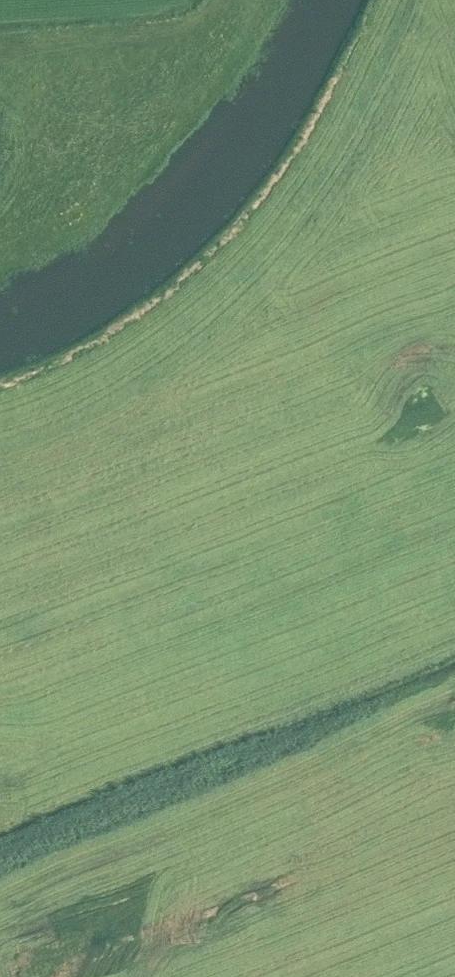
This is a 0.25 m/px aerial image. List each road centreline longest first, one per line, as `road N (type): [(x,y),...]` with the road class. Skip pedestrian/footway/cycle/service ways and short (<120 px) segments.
road 1 (track): [(368,0),(277,170),(208,256),(114,333),(0,390)]
road 2 (track): [(224,0),(184,31),(0,46)]

